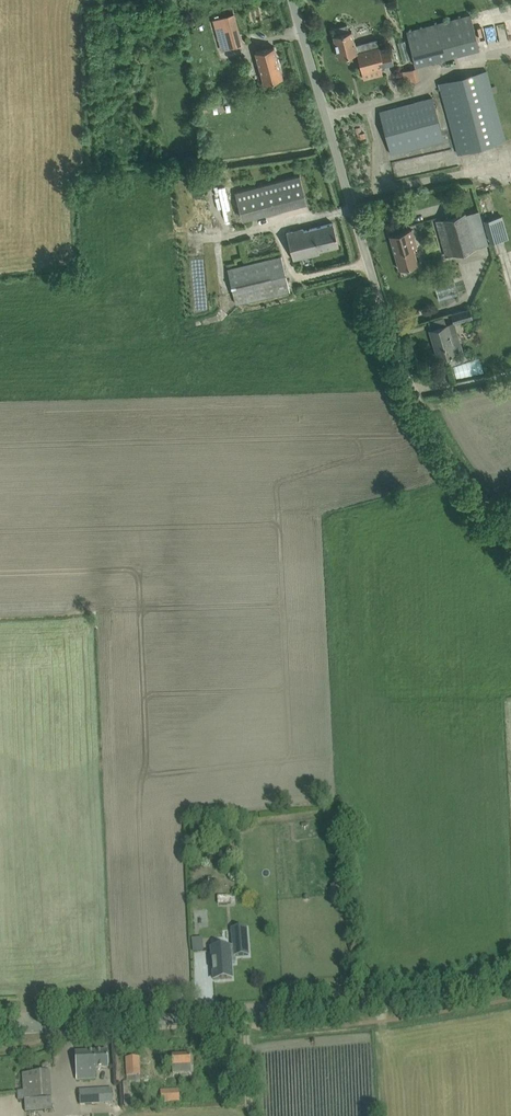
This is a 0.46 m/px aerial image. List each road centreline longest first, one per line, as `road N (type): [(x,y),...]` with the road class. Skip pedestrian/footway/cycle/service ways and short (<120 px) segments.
road 1 (unclassified): [(510,534),(439,446),(416,402),(292,0)]
road 2 (unclassified): [(0,1033),(436,1004),(510,992)]

